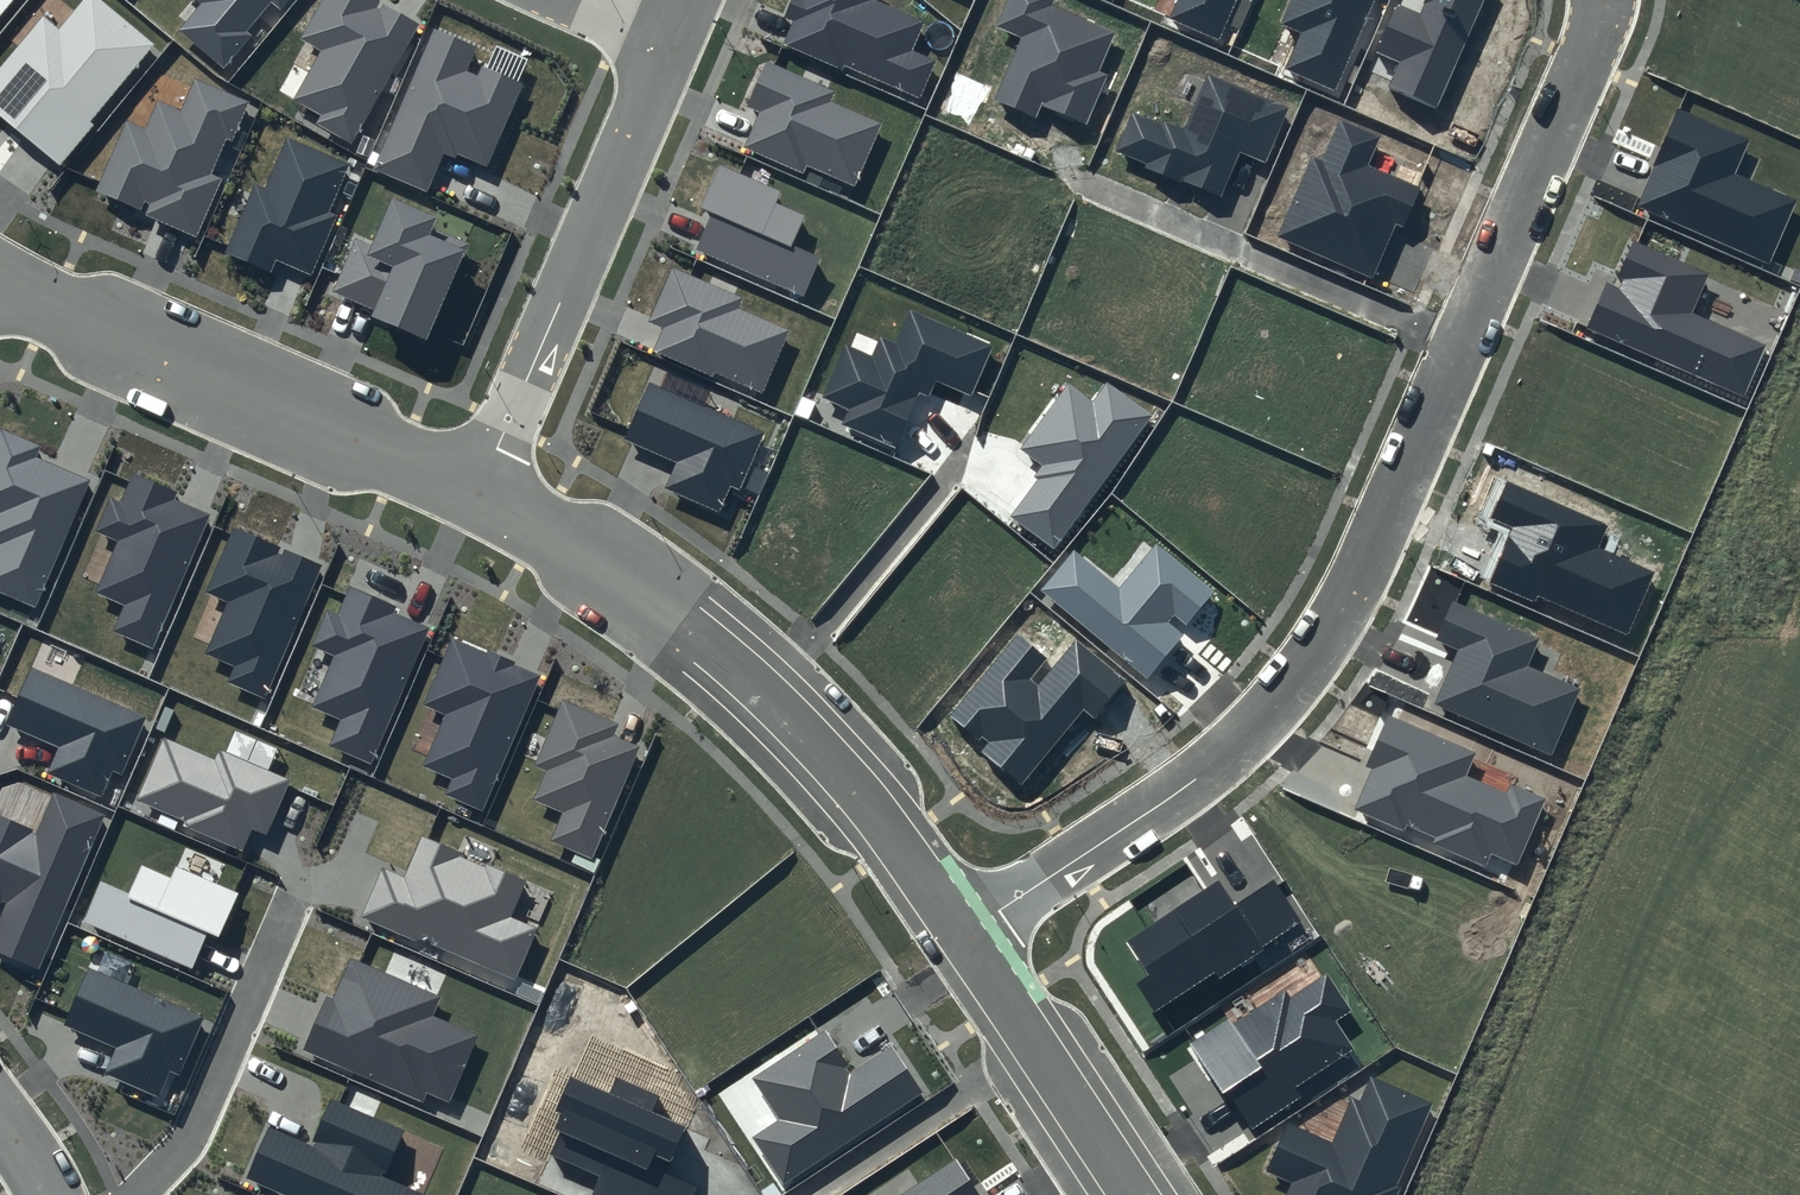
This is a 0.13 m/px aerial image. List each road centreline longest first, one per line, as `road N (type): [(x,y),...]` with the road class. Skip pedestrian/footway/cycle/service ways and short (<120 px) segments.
road 1 (residential): [(962,933),(1182,790),(1308,664),(1363,572),(1604,0)]
road 2 (residential): [(479,493),(564,537),(687,623),(792,720),(882,821),(962,933)]
road 3 (residential): [(0,281),(479,493)]
road 4 (residential): [(479,493),(671,49)]
road 5 (residential): [(136,1194),(194,1129),(294,894)]
road 6 (residential): [(962,933),(1132,1194)]
road 7 (residential): [(671,49),(557,0)]

